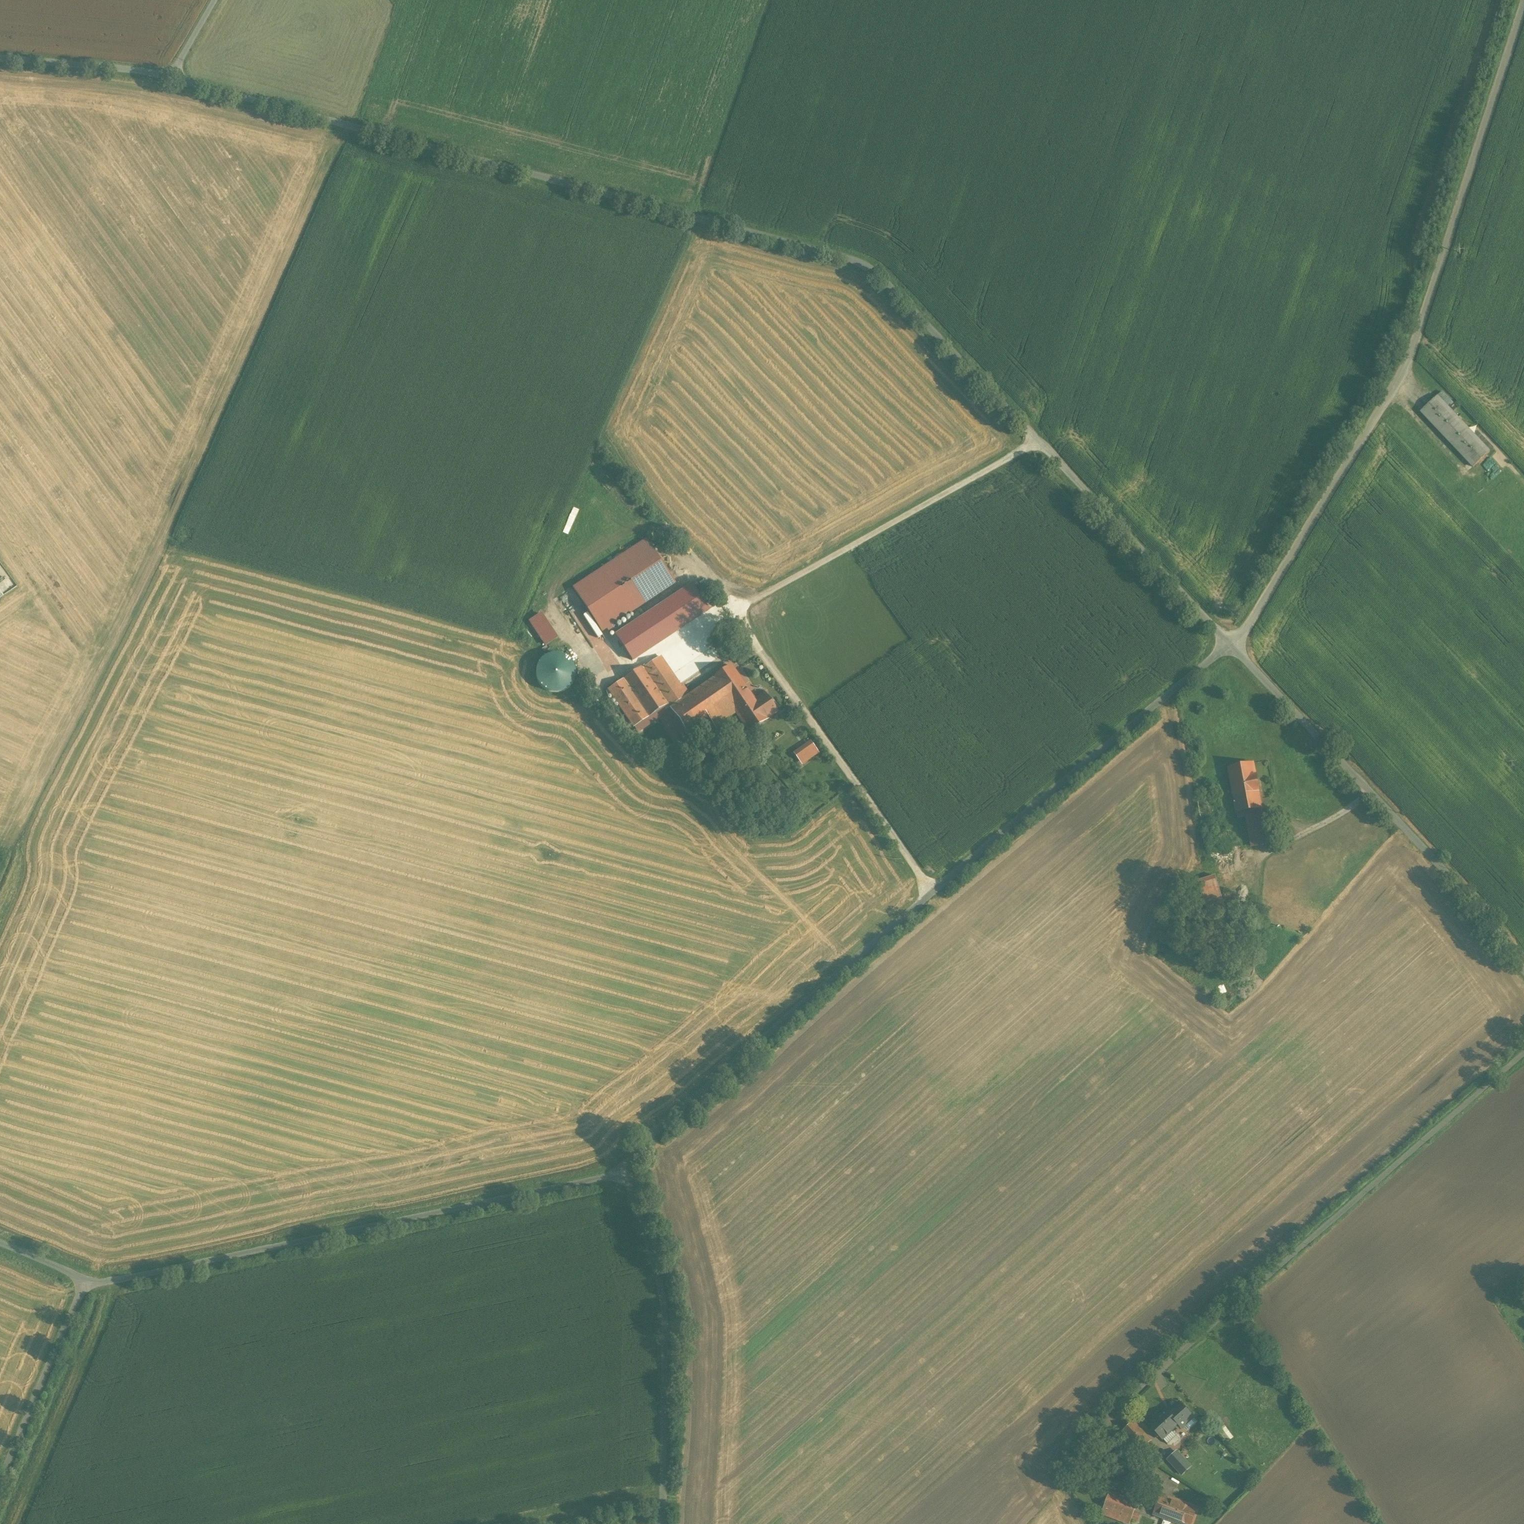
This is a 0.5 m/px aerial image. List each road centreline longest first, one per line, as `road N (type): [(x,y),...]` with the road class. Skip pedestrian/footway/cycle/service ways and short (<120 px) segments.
road 1 (unclassified): [(0,50),(174,71),(862,259),(886,274),(1233,640)]
road 2 (unclassified): [(1233,640),(651,1130),(629,1167)]
road 3 (unclassified): [(1523,0),(1401,374),(1233,640)]
road 4 (unclassified): [(82,1286),(629,1167)]
road 5 (unclassified): [(1135,1389),(1523,1052)]
road 6 (unclassified): [(1233,640),(1430,846),(1523,960)]
road 7 (unclassified): [(629,1167),(663,1278),(658,1523)]
road 8 (unclassified): [(82,1286),(0,1474)]

